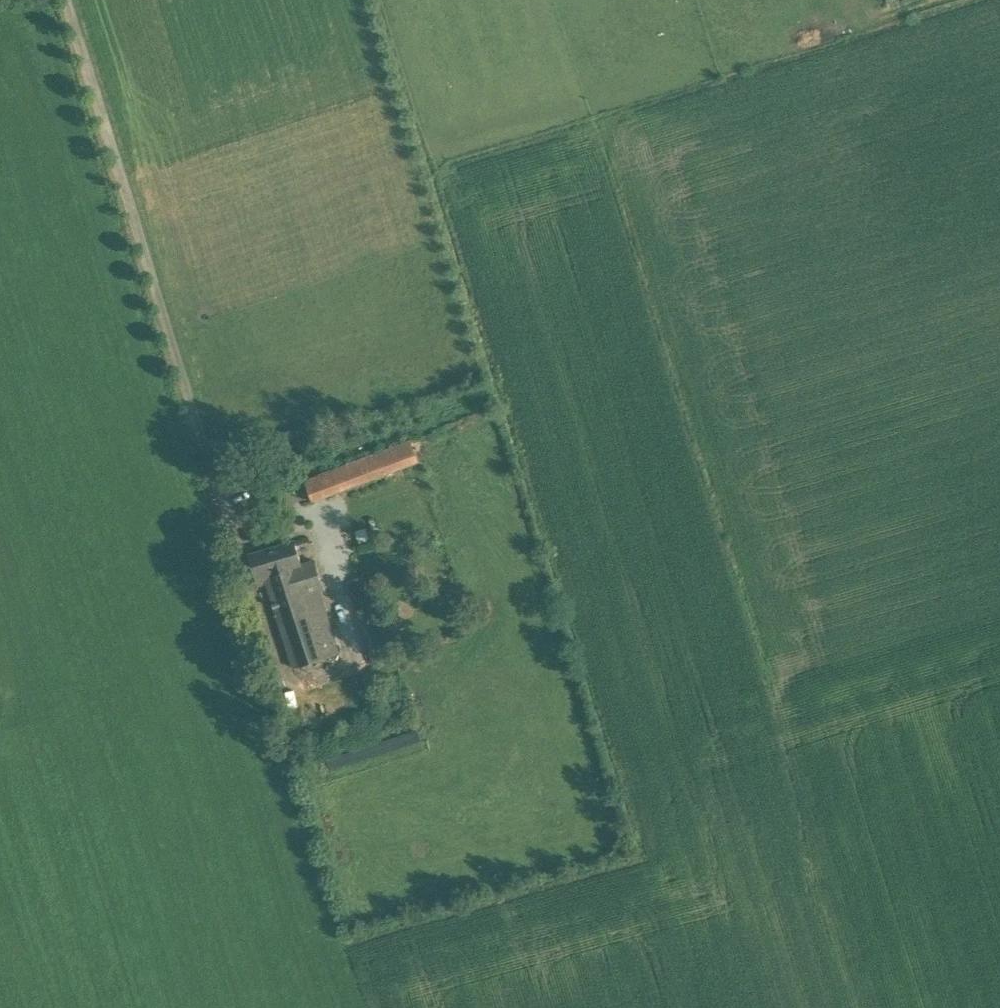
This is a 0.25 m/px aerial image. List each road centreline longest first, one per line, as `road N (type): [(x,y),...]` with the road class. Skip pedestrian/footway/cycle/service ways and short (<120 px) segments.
road 1 (unclassified): [(64,0),(229,527)]

